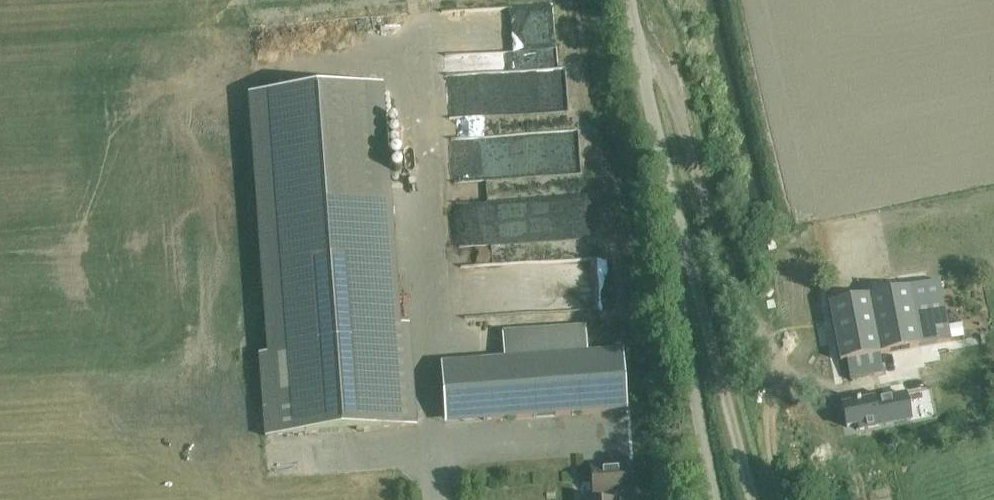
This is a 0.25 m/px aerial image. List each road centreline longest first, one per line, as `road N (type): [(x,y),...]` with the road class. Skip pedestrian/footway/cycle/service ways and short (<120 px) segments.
road 1 (track): [(784,499),(772,436),(775,369),(666,85),(637,46)]
road 2 (tertiary): [(752,499),(677,217)]
road 3 (unclassified): [(715,499),(674,272),(677,217)]
road 4 (tertiary): [(677,217),(630,0)]

